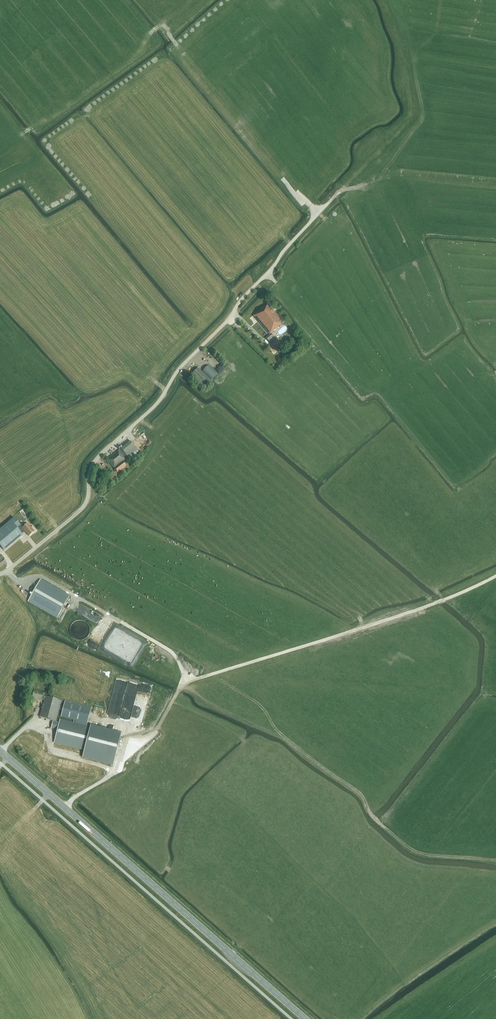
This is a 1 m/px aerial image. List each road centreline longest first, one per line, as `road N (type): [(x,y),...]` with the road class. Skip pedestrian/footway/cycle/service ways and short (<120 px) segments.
road 1 (primary): [(305,1018),(0,750)]
road 2 (track): [(495,859),(408,847),(255,701),(212,674)]
road 3 (track): [(495,576),(437,603),(212,674)]

